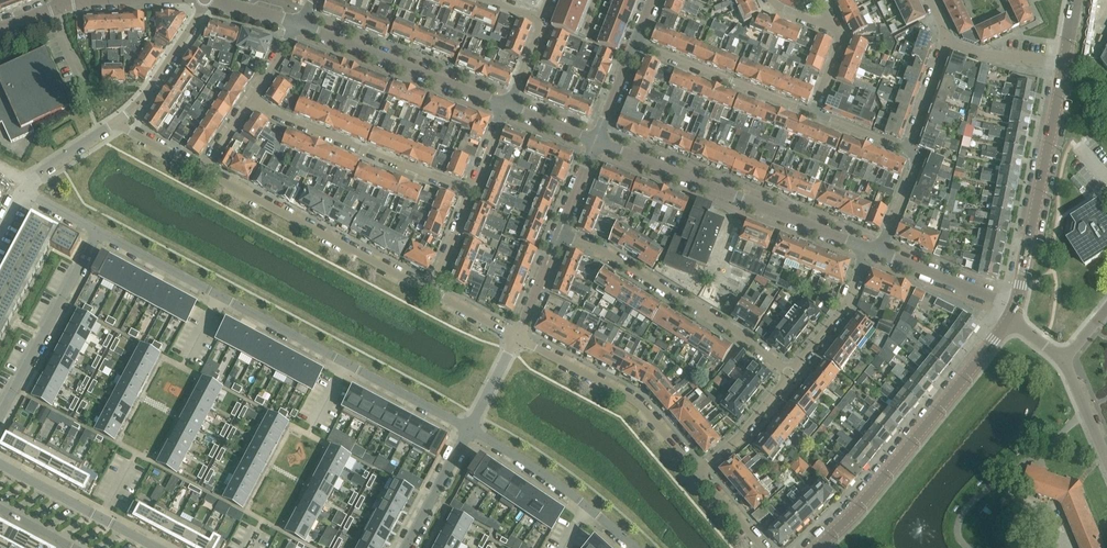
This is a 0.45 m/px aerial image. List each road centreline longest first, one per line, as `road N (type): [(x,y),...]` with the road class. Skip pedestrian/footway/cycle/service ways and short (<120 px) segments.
road 1 (tertiary): [(816,547),(1009,318)]
road 2 (unclassified): [(866,249),(596,144)]
road 3 (residential): [(561,234),(606,252),(725,325),(789,375)]
road 4 (unclassified): [(429,291),(202,171)]
road 5 (tertiary): [(1016,307),(1064,65)]
road 6 (residential): [(472,193),(249,100)]
road 7 (unclassified): [(697,472),(639,404),(516,337)]
road 8 (unclassified): [(507,108),(296,24)]
road 9 (residential): [(95,233),(0,416)]
road 10 (residential): [(816,114),(635,43)]
road 11 (residential): [(117,123),(204,0)]
road 12 (residential): [(789,375),(847,301),(866,249)]
road 13 (unclassified): [(1016,307),(880,254)]
road 14 (residential): [(219,299),(347,366)]
road 15 (residential): [(95,233),(219,299)]
road 16 (residential): [(468,432),(585,505)]
road 17 (residential): [(347,366),(468,432)]
road 18 (residential): [(697,472),(789,375)]
road 19 (residential): [(407,547),(468,432)]
road 20 (residential): [(944,42),(1064,65)]

